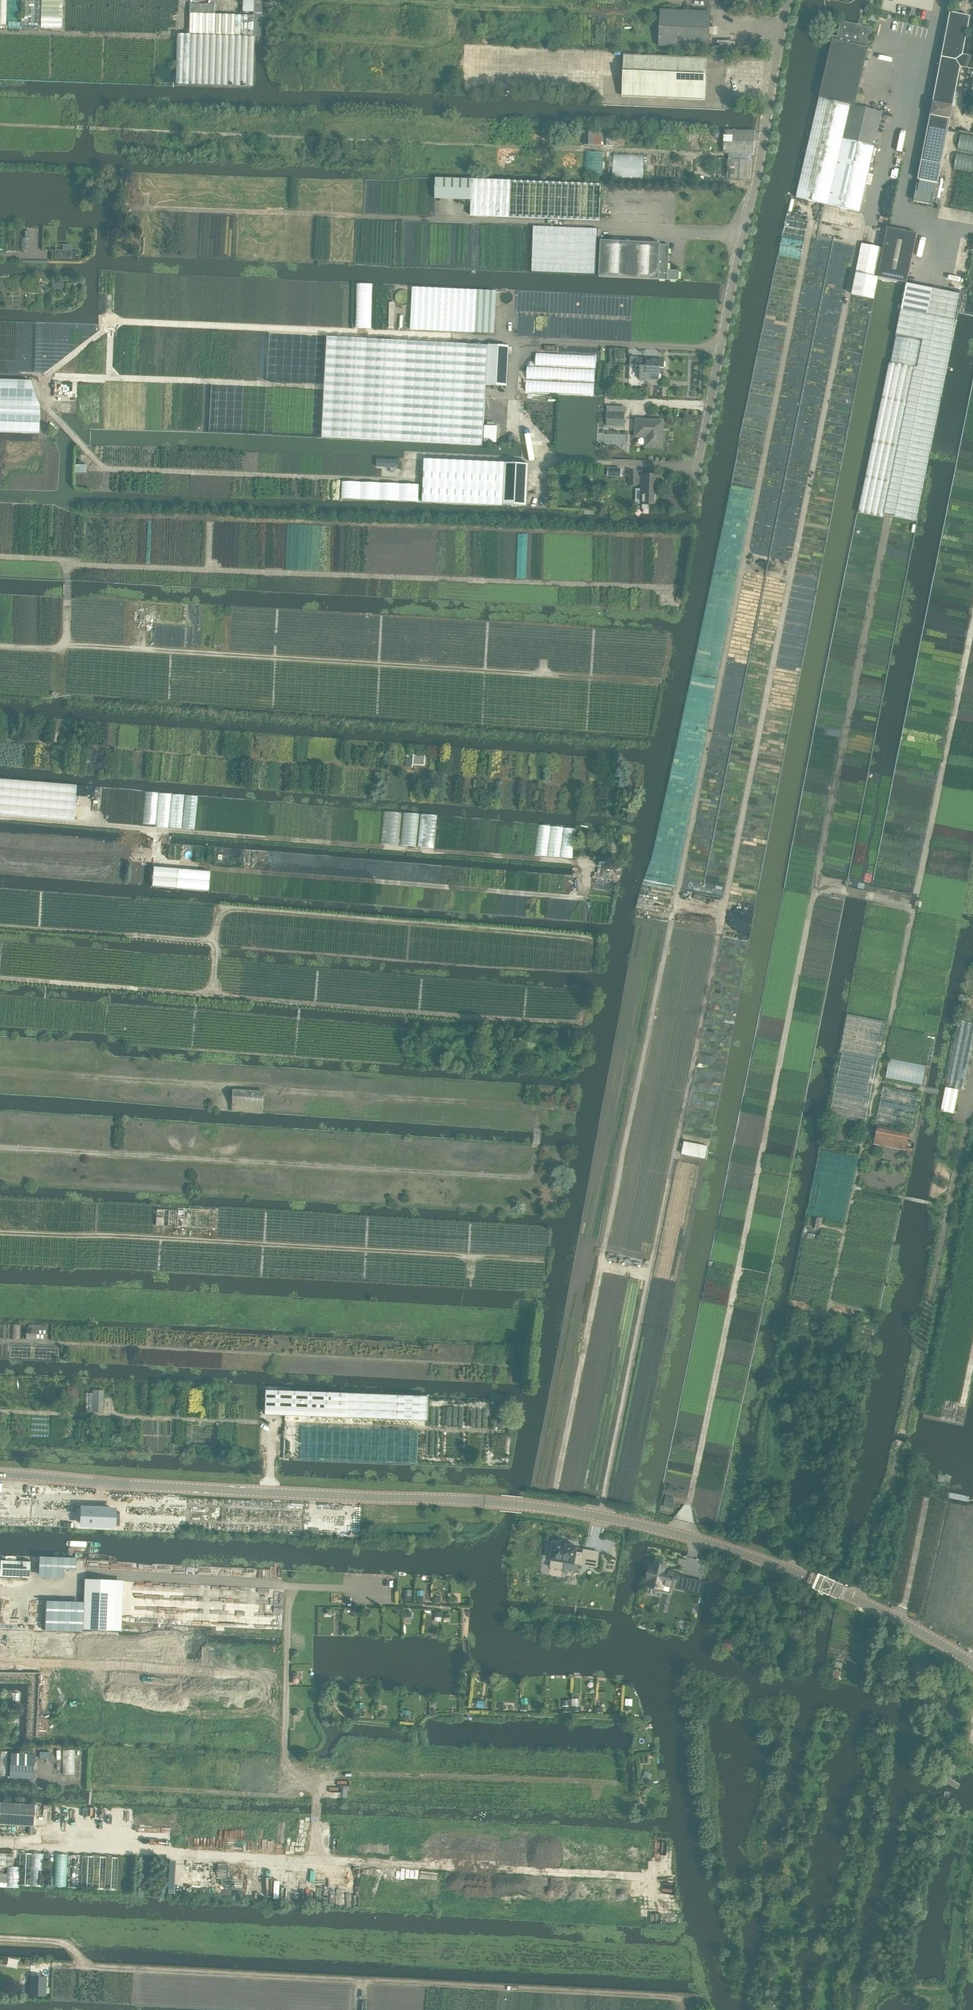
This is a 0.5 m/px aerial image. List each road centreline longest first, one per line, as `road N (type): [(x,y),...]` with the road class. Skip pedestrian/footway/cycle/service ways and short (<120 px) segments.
road 1 (tertiary): [(972,1664),(817,1581),(726,1548),(600,1517),(451,1499),(0,1474)]
road 2 (track): [(790,1571),(810,1480),(778,1432),(783,1403),(804,1384),(830,1302),(972,620)]
road 3 (track): [(684,1999),(93,1965),(59,1941),(0,1939)]
road 4 (track): [(317,385),(111,377),(110,324),(491,339)]
road 5 (track): [(858,1599),(893,1476),(972,1069)]
road 6 (track): [(110,324),(44,376),(44,408),(97,467),(411,479)]
road 7 (unclassified): [(696,484),(788,0)]
road 8 (track): [(451,222),(134,210)]

